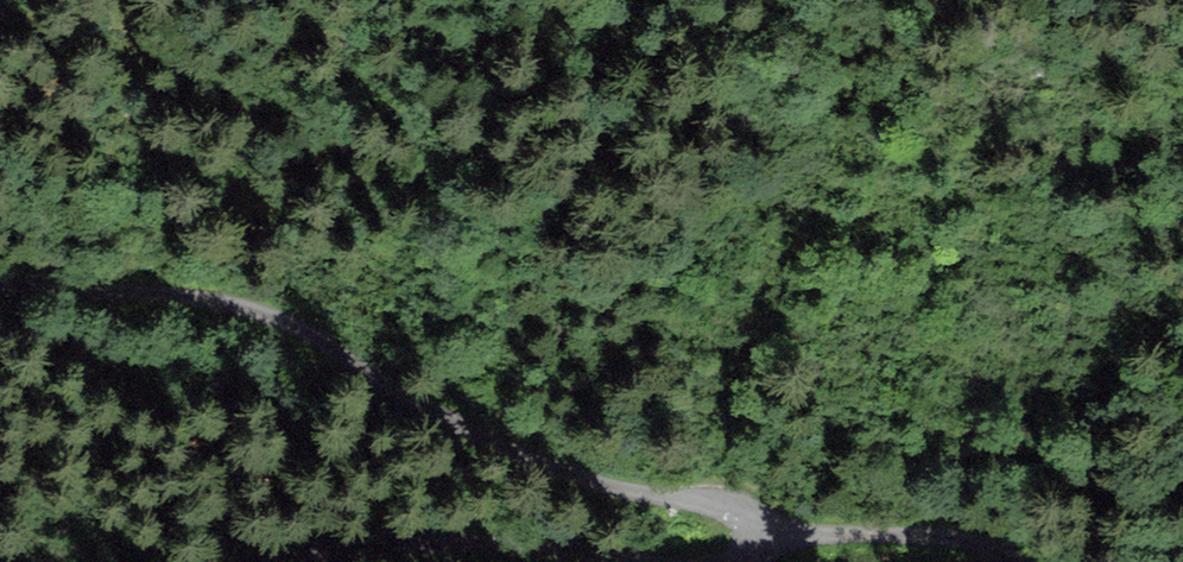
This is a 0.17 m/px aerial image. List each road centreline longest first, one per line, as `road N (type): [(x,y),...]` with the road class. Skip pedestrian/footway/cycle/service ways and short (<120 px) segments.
road 1 (track): [(767,534),(760,515),(736,503),(577,486),(511,467),(400,404),(311,339),(249,312),(175,297),(0,290)]
road 2 (track): [(244,561),(528,549),(608,561)]
road 3 (track): [(767,534),(939,538),(993,548),(1017,561)]

